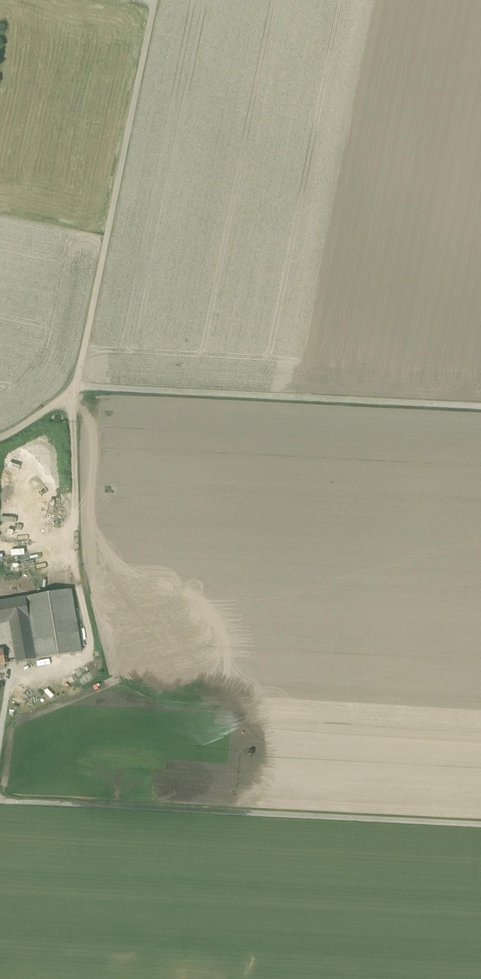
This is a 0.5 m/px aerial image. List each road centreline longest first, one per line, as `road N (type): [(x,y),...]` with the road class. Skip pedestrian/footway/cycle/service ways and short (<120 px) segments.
road 1 (unclassified): [(156,0),(76,388),(0,440)]
road 2 (track): [(480,825),(0,801)]
road 3 (track): [(480,407),(76,388)]

